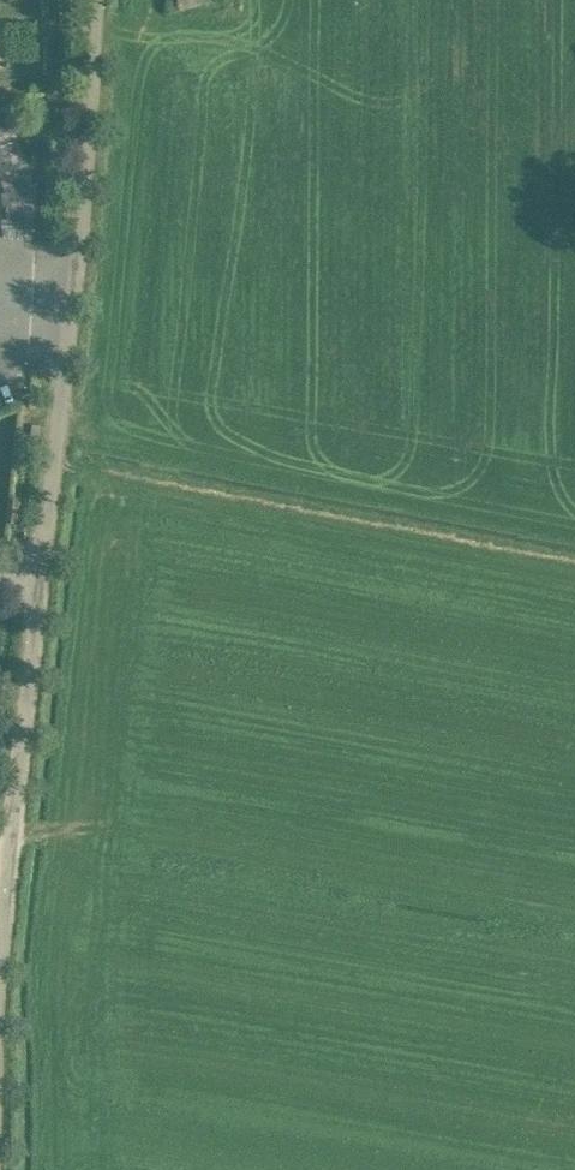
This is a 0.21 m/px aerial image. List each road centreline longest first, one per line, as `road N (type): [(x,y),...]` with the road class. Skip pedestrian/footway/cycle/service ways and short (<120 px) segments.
road 1 (unclassified): [(0,995),(54,447),(73,324),(99,0)]

